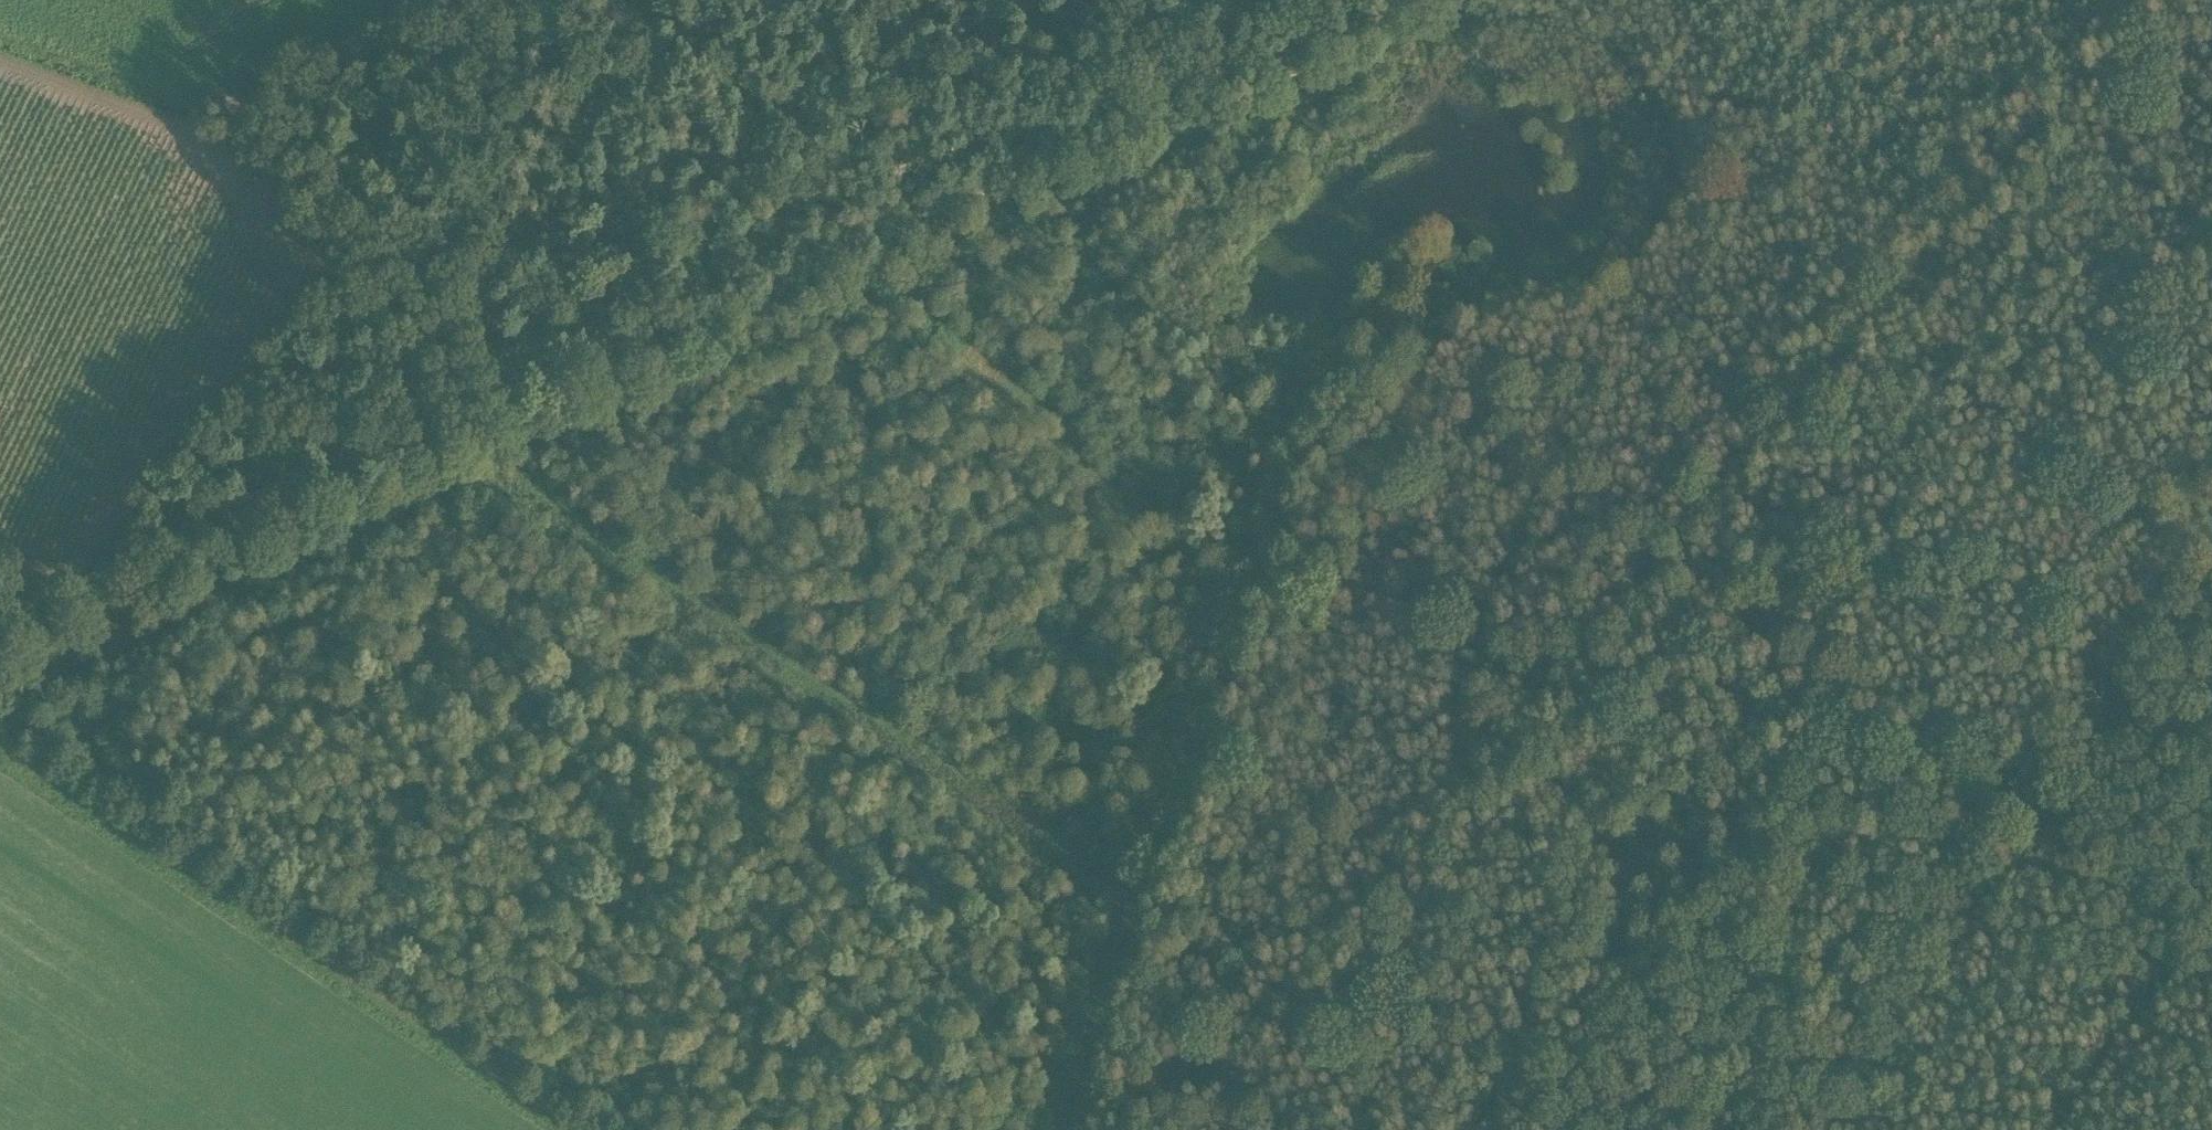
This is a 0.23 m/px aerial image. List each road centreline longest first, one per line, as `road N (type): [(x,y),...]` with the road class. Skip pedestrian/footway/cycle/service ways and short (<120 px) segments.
road 1 (track): [(1140,902),(1067,1129)]

